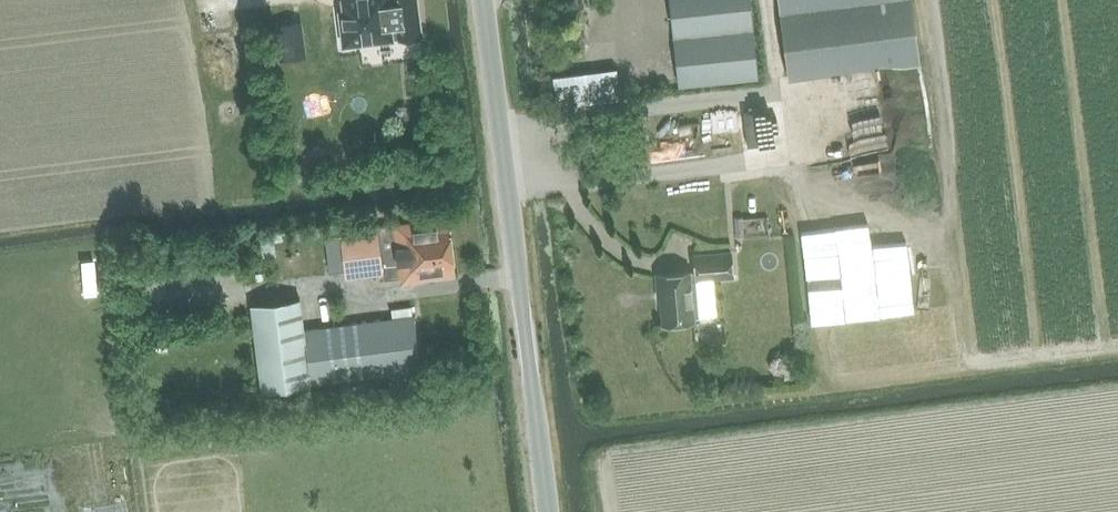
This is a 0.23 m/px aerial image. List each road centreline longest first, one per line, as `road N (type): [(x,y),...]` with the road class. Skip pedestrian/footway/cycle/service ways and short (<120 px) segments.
road 1 (unclassified): [(548,511),(483,0)]

